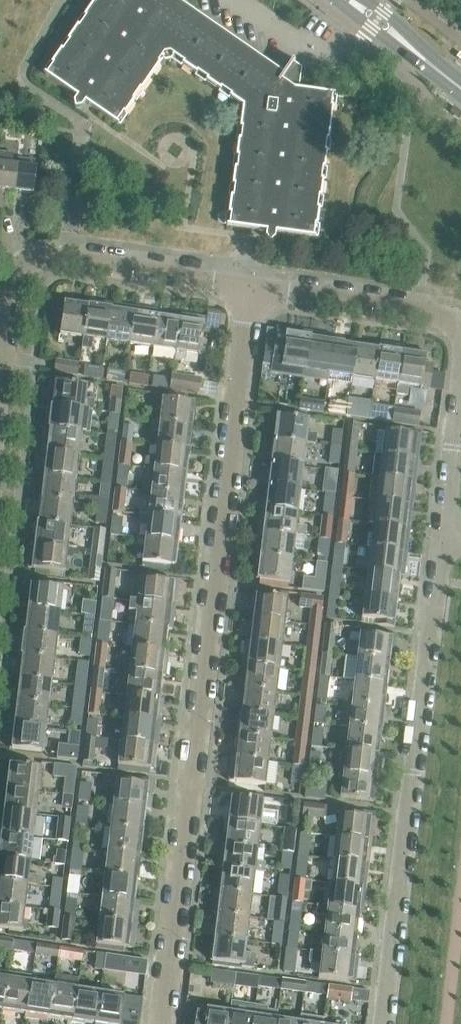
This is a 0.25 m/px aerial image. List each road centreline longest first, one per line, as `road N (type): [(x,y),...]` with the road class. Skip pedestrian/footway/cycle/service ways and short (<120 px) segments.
road 1 (residential): [(160,1023),(250,285)]
road 2 (residential): [(443,539),(384,1023)]
road 3 (residential): [(250,285),(36,254)]
road 4 (residential): [(458,326),(444,316),(250,285)]
road 5 (residential): [(0,444),(36,254)]
road 6 (residential): [(460,377),(443,539)]
road 7 (tertiary): [(460,89),(349,0)]

